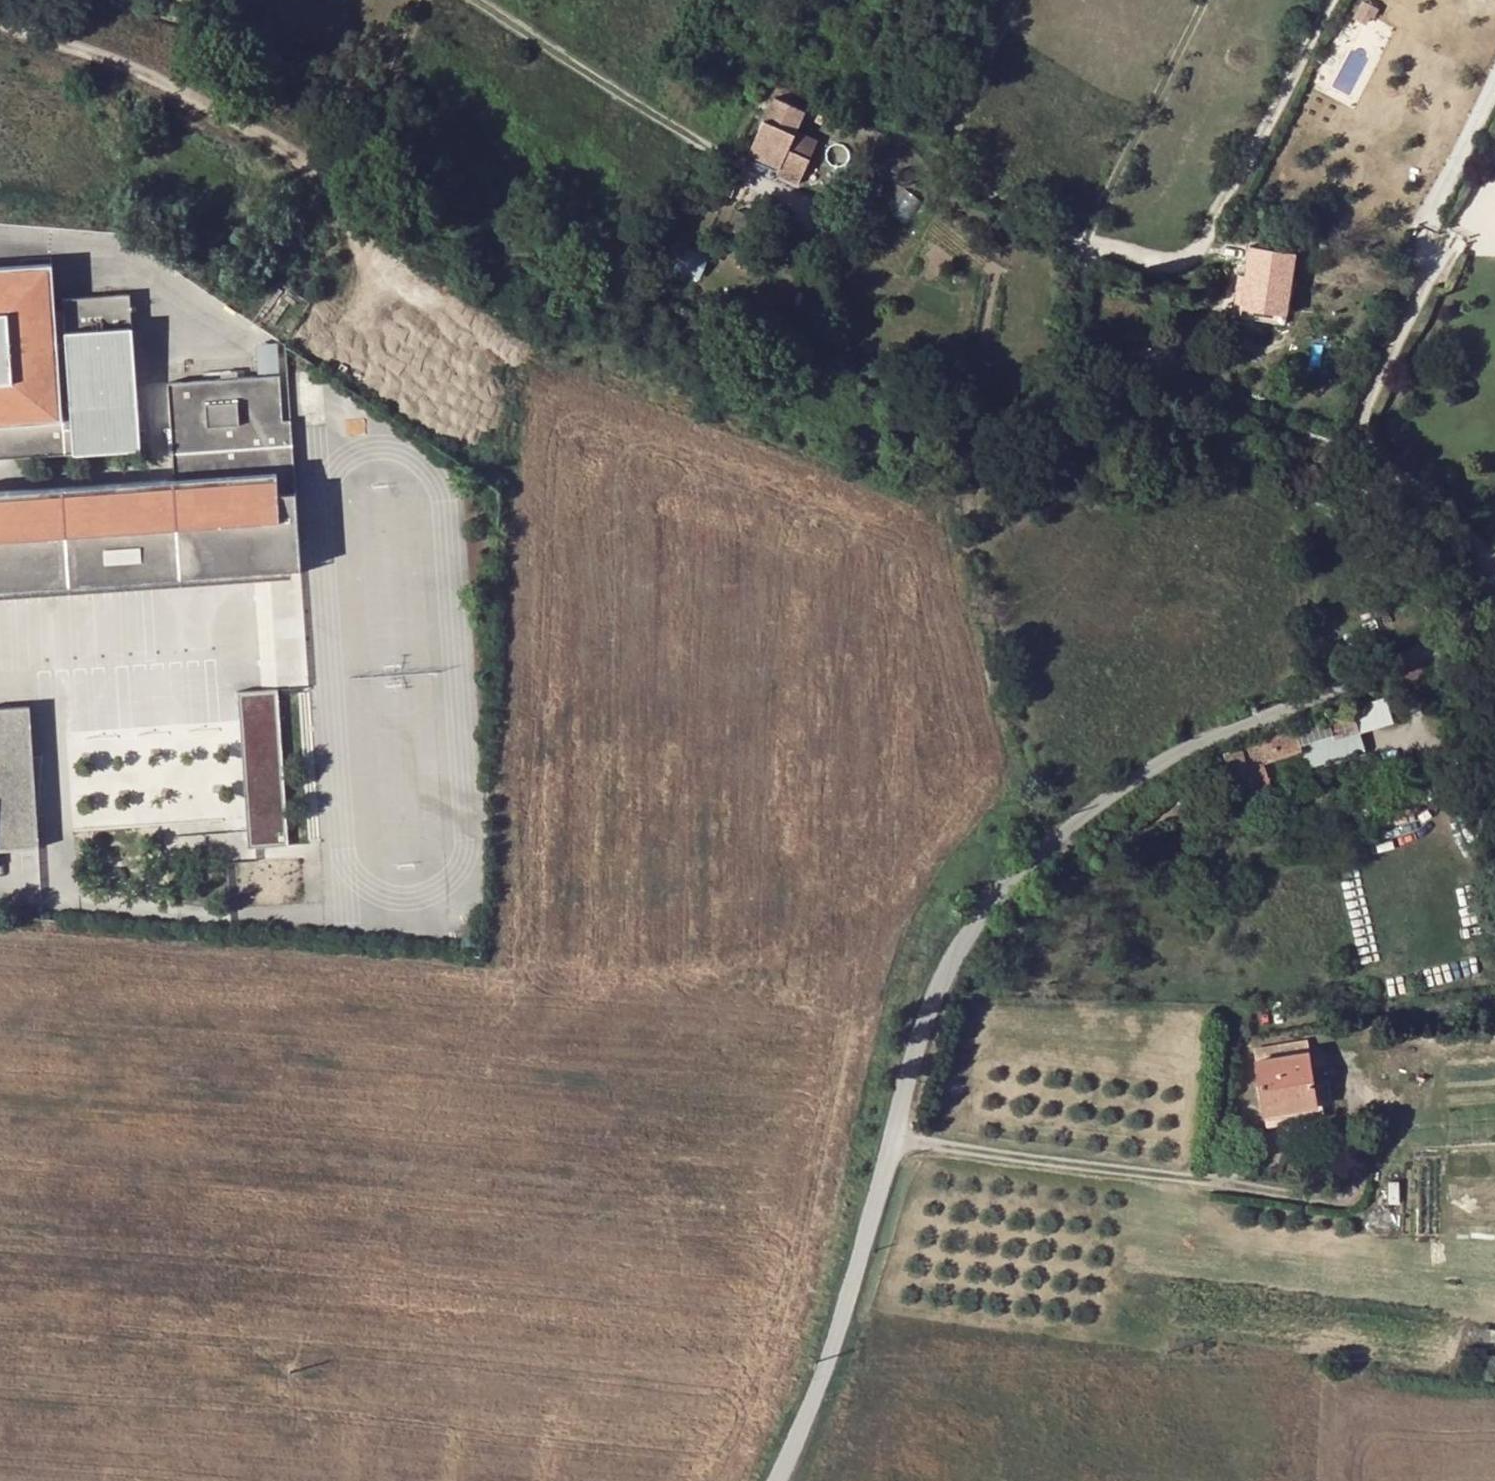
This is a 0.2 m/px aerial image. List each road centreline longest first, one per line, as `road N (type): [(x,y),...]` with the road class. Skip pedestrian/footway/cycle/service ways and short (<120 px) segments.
road 1 (unclassified): [(769,1480),(827,1363),(960,925),(1182,751),(1468,631),(1494,601)]
road 2 (track): [(0,22),(80,51),(286,148),(356,235)]

